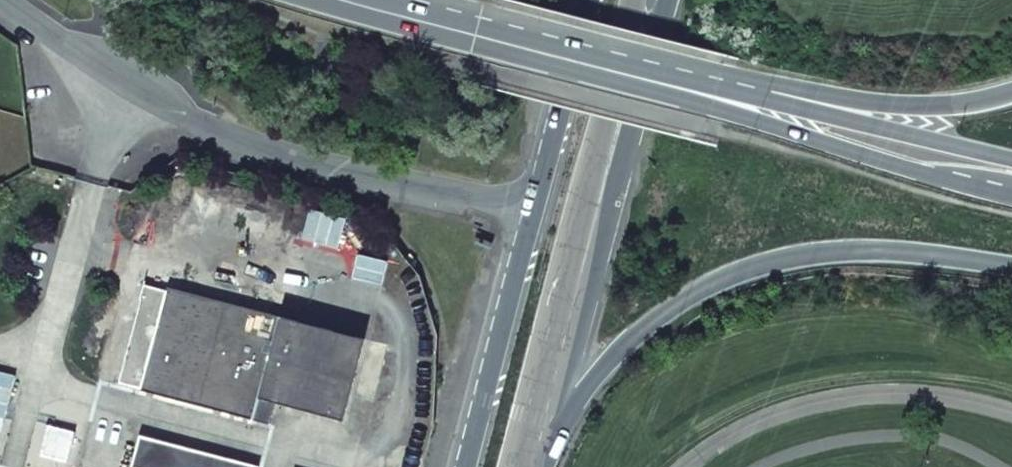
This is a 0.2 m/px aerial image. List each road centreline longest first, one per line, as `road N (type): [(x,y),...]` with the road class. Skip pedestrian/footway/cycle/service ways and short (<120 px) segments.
road 1 (tertiary): [(539,466),(557,423),(673,295),(794,249),(923,242),(1011,258)]
road 2 (unclassified): [(533,213),(356,180),(290,160),(133,84)]
road 3 (tertiary): [(756,104),(351,0)]
road 4 (secondary): [(514,466),(594,157)]
road 5 (tertiary): [(1011,178),(756,104)]
road 6 (secondary): [(533,213),(466,466)]
road 7 (tertiary): [(1011,82),(936,94),(827,90),(756,104)]
road 8 (tertiary): [(594,157),(645,0)]
road 9 (secondary): [(594,157),(634,0)]
road 10 (unclassified): [(133,84),(1,0)]
road 11 (secondary): [(589,0),(551,142)]
road 12 (tertiary): [(580,0),(551,142)]

